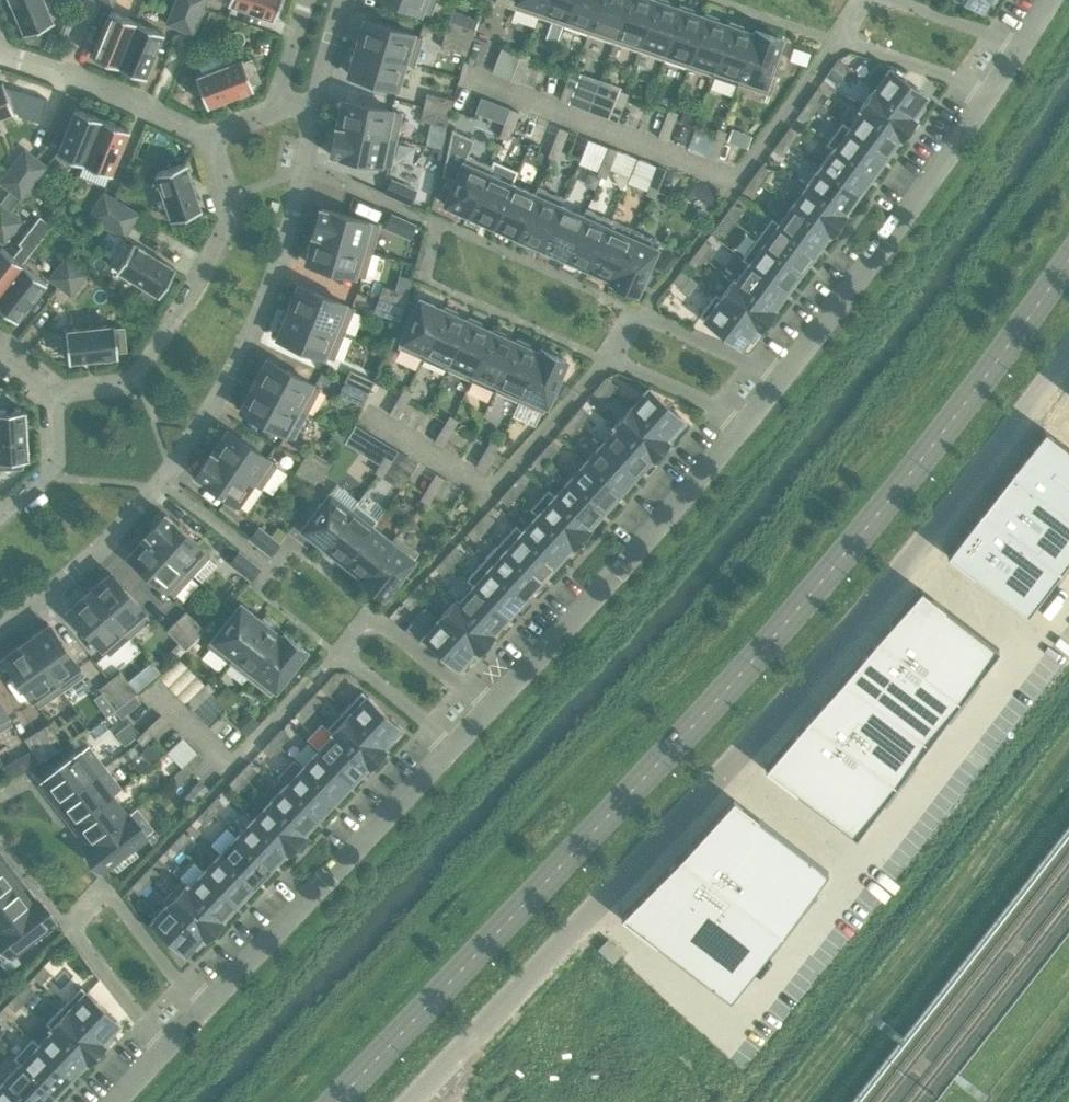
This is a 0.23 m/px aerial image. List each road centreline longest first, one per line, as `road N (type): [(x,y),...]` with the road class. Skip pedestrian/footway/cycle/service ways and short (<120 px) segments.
road 1 (tertiary): [(1068,259),(808,595),(332,1101)]
road 2 (unclassified): [(408,1101),(800,689),(1068,352)]
road 3 (residential): [(0,631),(163,487),(231,377),(275,280),(319,114)]
road 4 (residential): [(489,704),(753,424)]
road 5 (residential): [(787,376),(646,317),(611,361),(753,424)]
road 6 (residential): [(203,1007),(453,742)]
road 7 (residential): [(212,140),(229,181),(232,220),(138,384),(59,391)]
road 8 (residential): [(787,376),(987,92)]
road 9 (residential): [(203,1007),(116,895),(78,930),(163,1048)]
road 10 (residential): [(489,704),(378,618),(342,656),(453,742)]
road 11 (residential): [(0,49),(212,140)]
road 12 (residential): [(868,0),(841,40),(987,92)]
road 13 (residential): [(59,391),(54,479),(0,529)]
road 14 (residential): [(1021,43),(891,0)]

